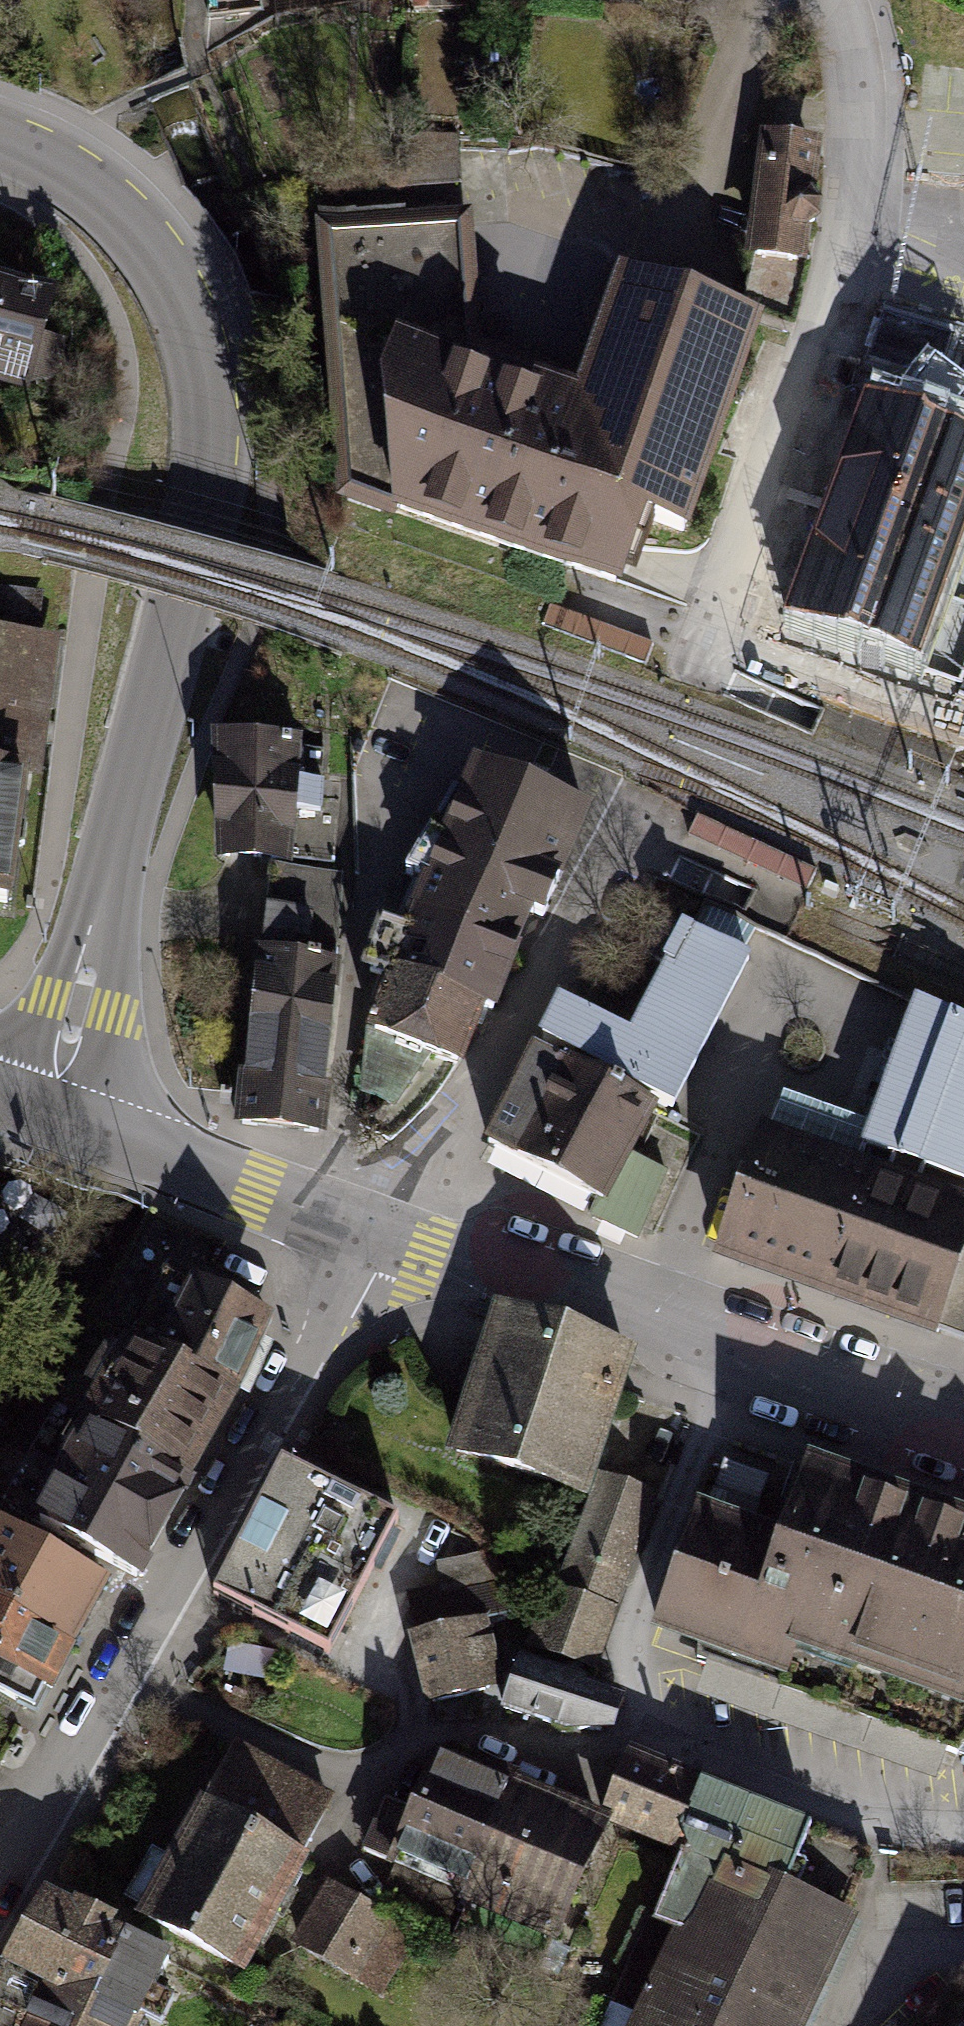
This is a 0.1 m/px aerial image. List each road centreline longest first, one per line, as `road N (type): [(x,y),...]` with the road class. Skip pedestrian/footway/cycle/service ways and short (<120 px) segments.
road 1 (tertiary): [(0,140),(94,182),(154,239),(200,318),(217,405),(208,500),(87,940)]
road 2 (residential): [(375,1233),(86,1749),(0,1858)]
road 3 (residential): [(840,0),(859,111),(850,244),(700,672)]
road 4 (tertiary): [(963,1439),(375,1233)]
road 5 (residential): [(375,1233),(453,1138),(640,793)]
road 6 (tertiary): [(375,1233),(38,1112)]
road 7 (tertiary): [(38,1112),(87,940)]

